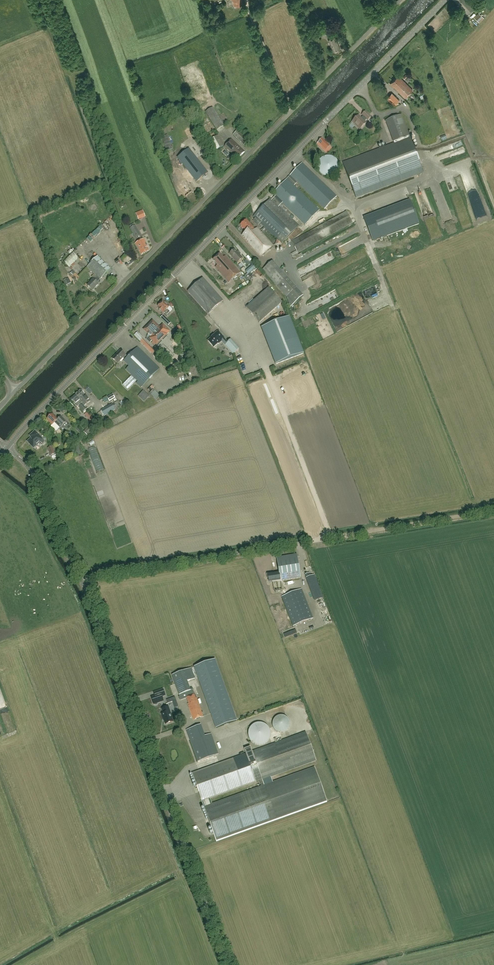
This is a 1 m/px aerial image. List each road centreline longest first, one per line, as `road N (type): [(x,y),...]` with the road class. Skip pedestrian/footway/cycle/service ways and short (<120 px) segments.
road 1 (tertiary): [(8,448),(445,0)]
road 2 (unclassified): [(16,390),(402,0)]
road 3 (unclassified): [(229,964),(82,582)]
road 4 (unclassified): [(82,582),(300,543)]
road 5 (track): [(300,543),(493,510)]
road 6 (track): [(265,369),(330,538)]
road 7 (unclassified): [(82,582),(30,468),(8,448)]

